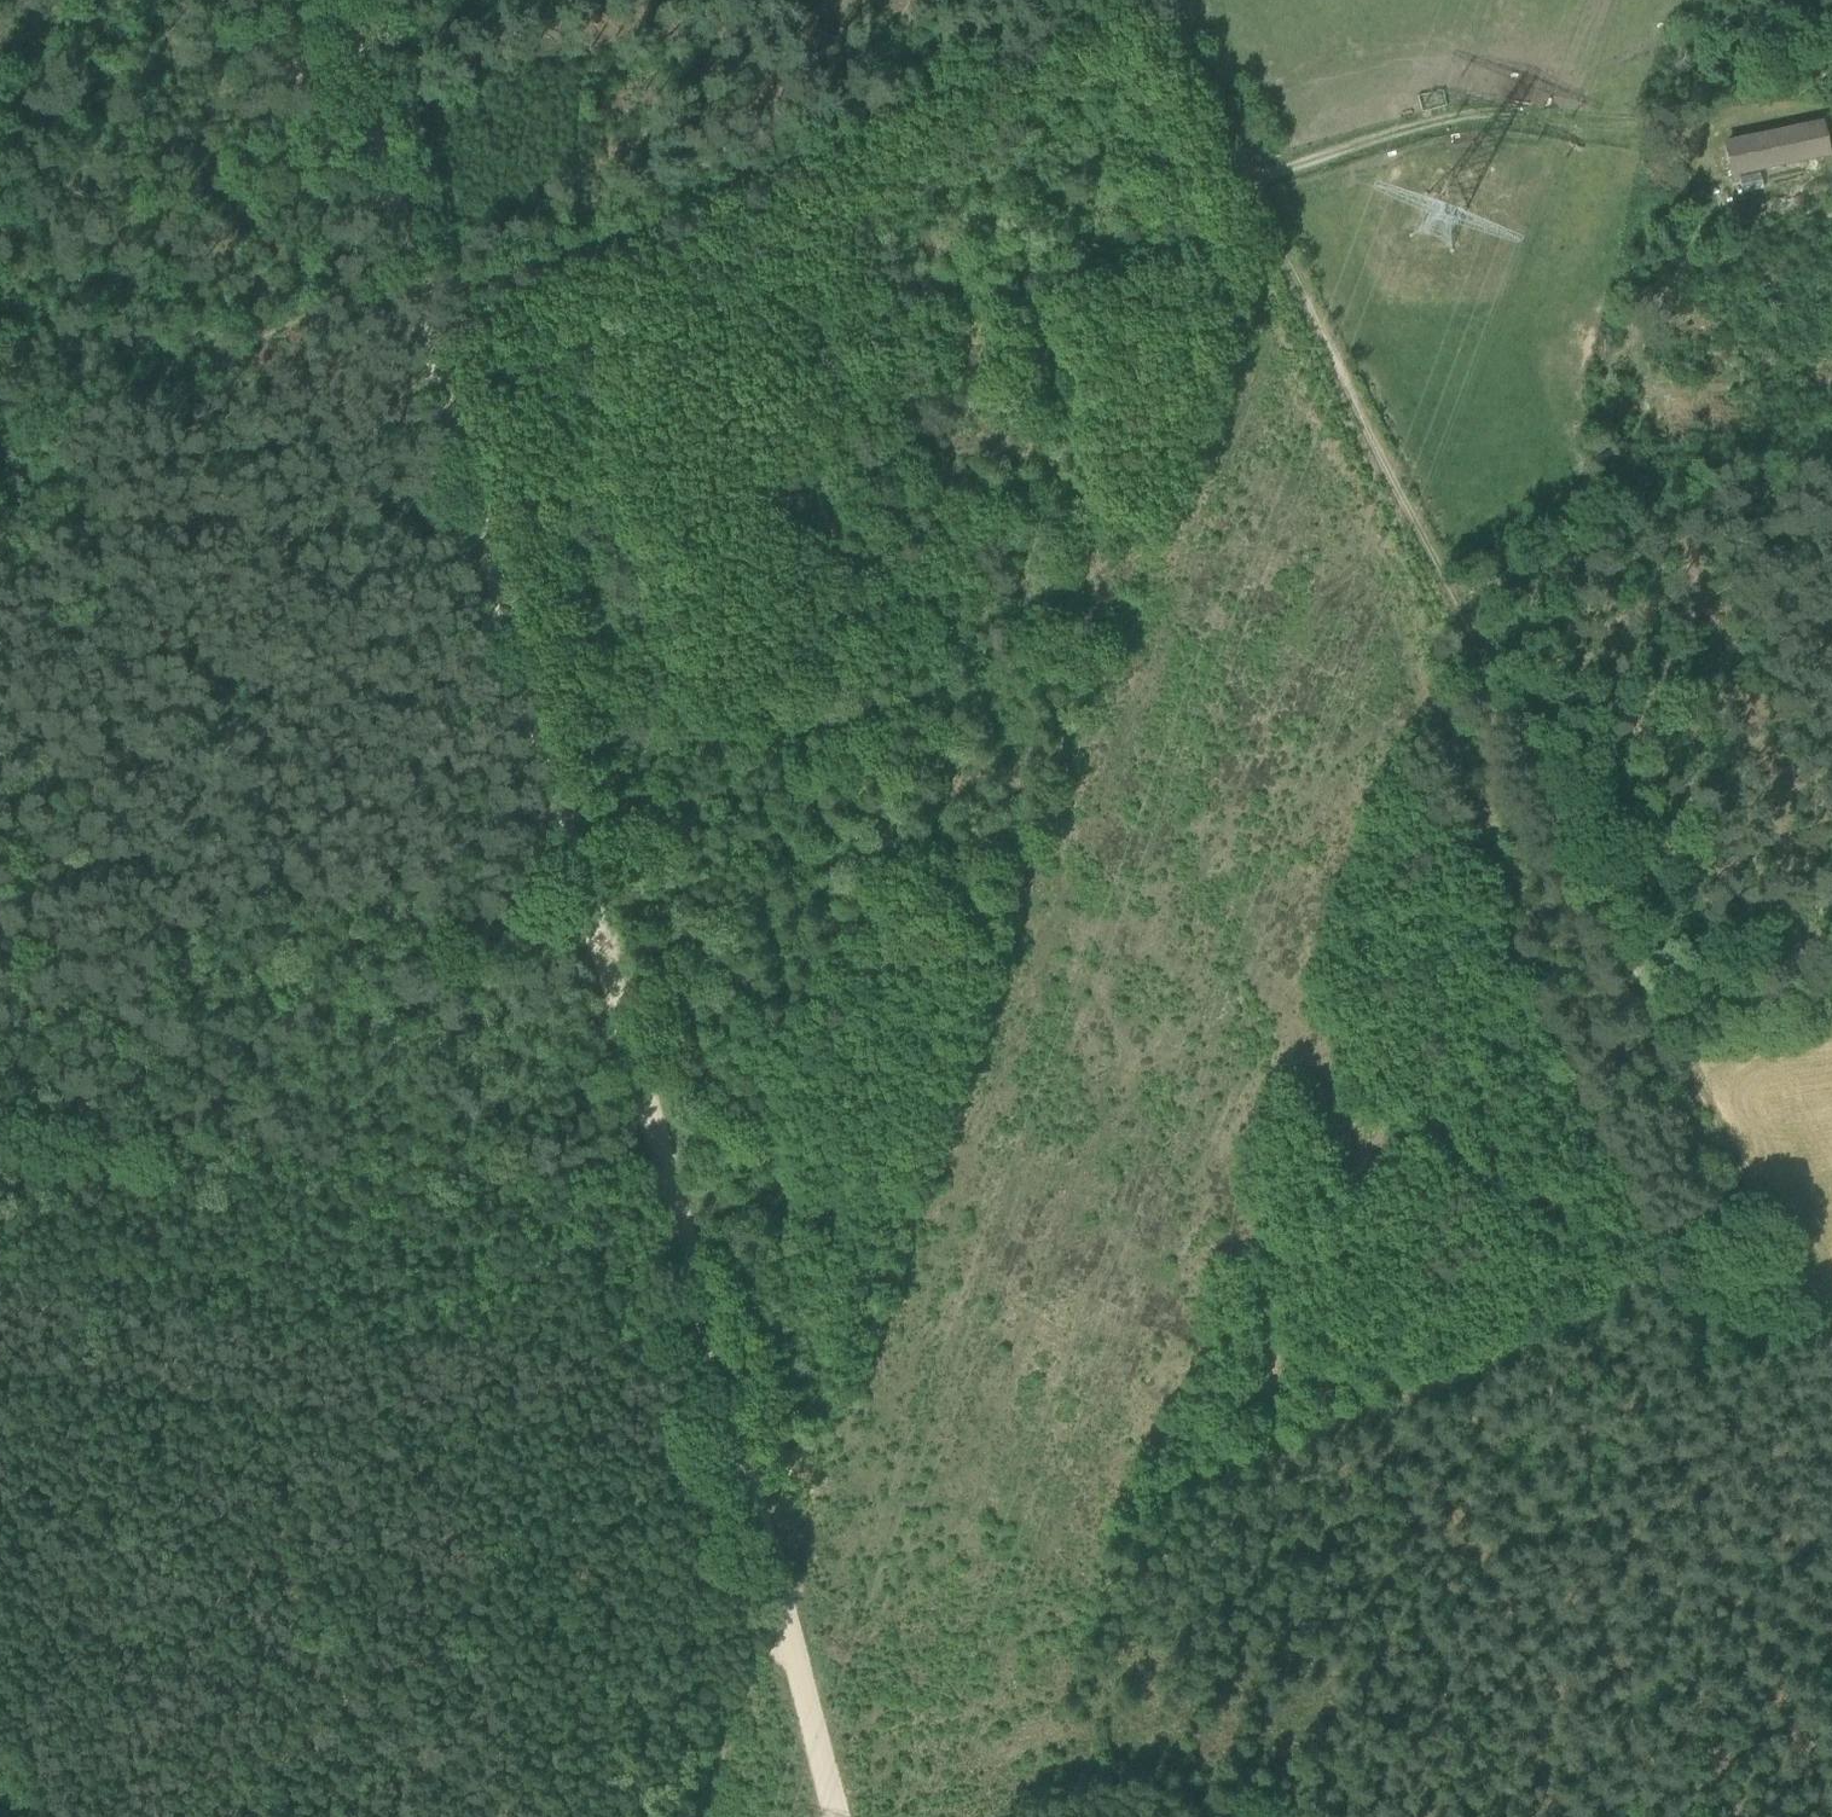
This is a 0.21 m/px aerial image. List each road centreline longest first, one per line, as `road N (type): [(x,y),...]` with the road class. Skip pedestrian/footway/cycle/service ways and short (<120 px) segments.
road 1 (track): [(833,1816),(417,283)]
road 2 (track): [(1831,1369),(1152,0)]
road 3 (track): [(417,283),(340,0)]

